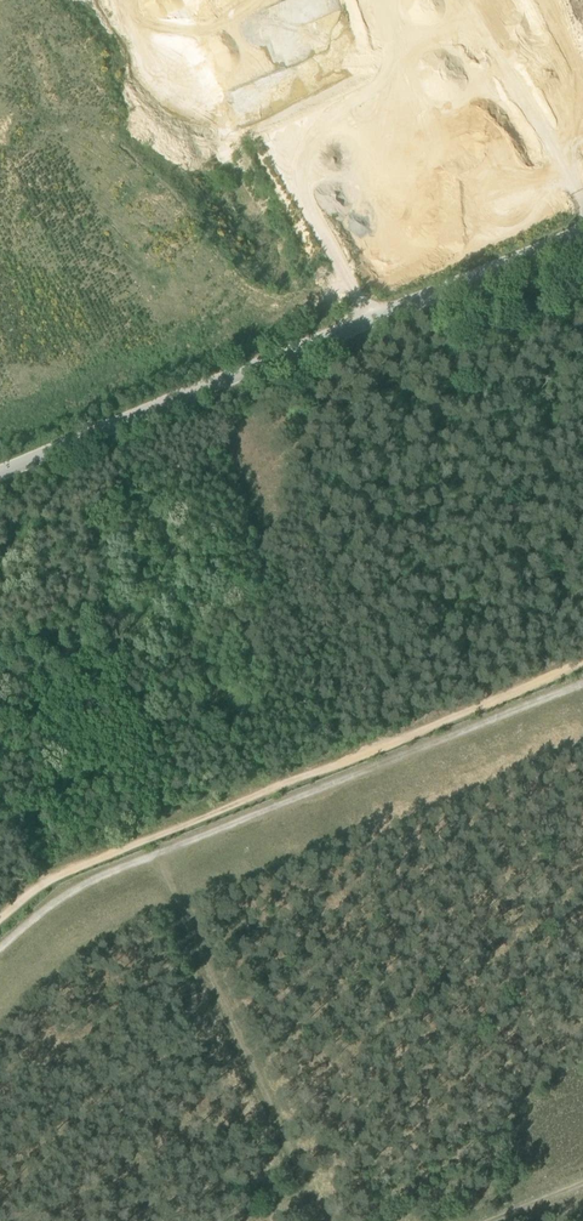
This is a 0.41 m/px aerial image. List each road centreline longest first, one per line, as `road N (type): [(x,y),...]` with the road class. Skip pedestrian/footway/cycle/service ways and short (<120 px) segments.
road 1 (track): [(0,944),(66,885),(582,679)]
road 2 (track): [(582,664),(44,881),(0,921)]
road 3 (unclassified): [(0,476),(582,239)]

